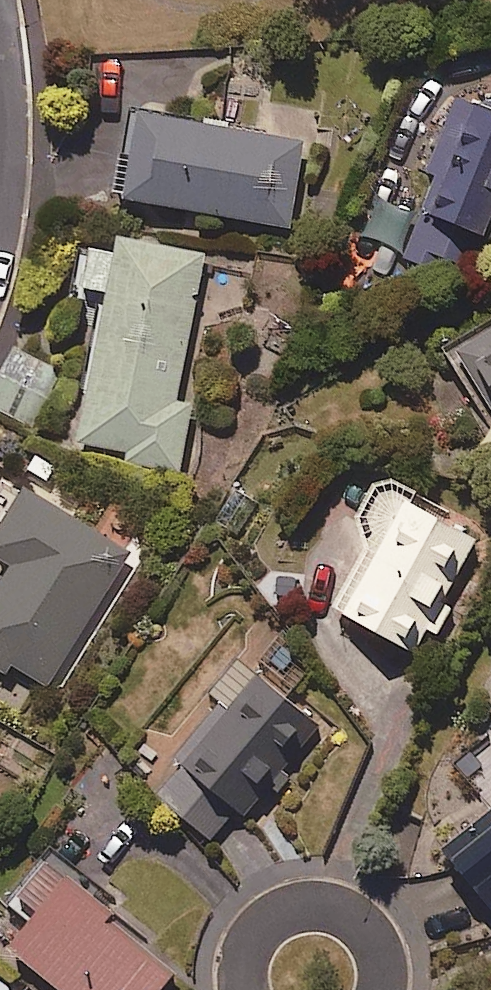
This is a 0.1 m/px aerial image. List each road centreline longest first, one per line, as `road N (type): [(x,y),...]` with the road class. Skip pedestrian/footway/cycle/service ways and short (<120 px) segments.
road 1 (residential): [(238,982),(254,935),(297,908),(322,907),(365,929),(379,948),(386,989)]

